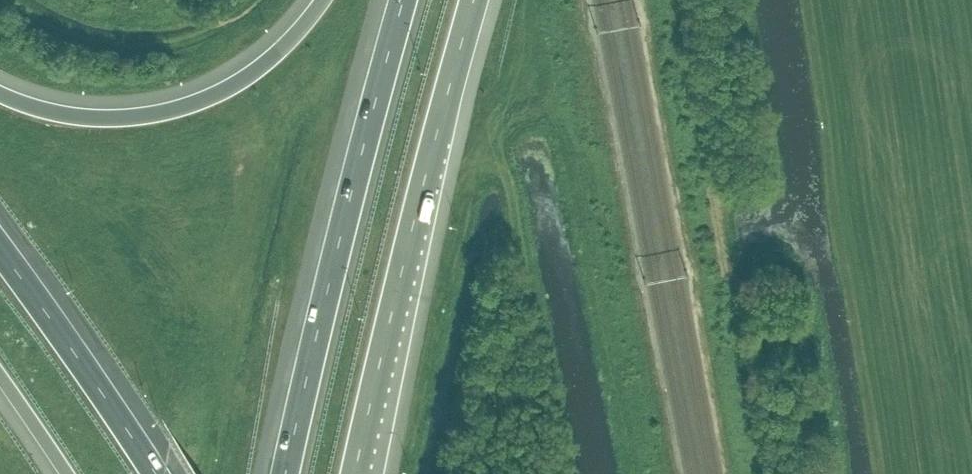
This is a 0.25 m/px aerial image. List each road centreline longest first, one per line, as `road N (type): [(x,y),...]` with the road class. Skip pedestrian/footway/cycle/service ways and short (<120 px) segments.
road 1 (motorway): [(354,473),(475,0)]
road 2 (motorway): [(403,0),(286,473)]
road 3 (motorway): [(322,0),(271,56),(184,104),(104,116),(0,92)]
road 4 (motorway): [(156,473),(0,246)]
road 5 (track): [(822,473),(794,319)]
road 6 (motorway): [(0,374),(71,473)]

